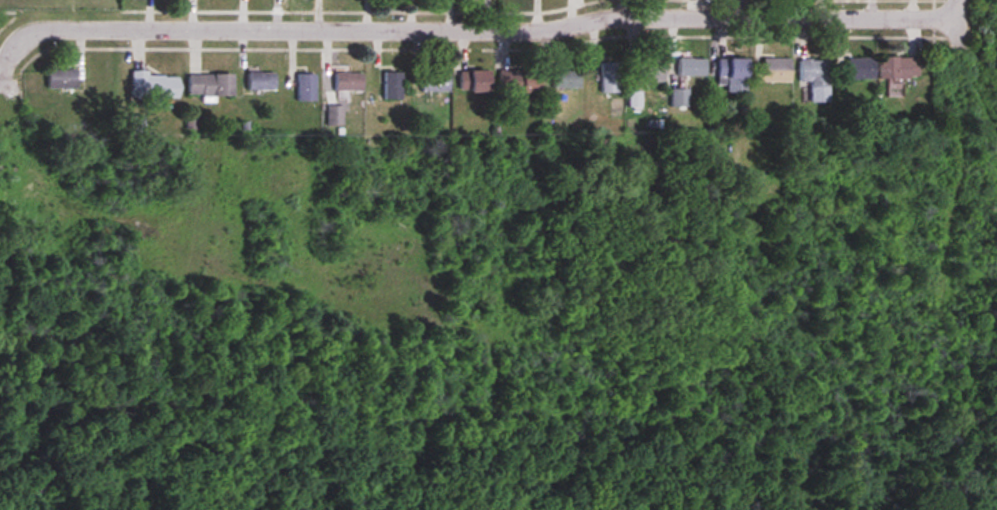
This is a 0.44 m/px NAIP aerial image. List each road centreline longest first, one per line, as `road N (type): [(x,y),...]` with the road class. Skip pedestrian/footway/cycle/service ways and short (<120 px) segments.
road 1 (residential): [(959,18),(620,18),(542,31),(44,30),(11,54),(6,77)]

